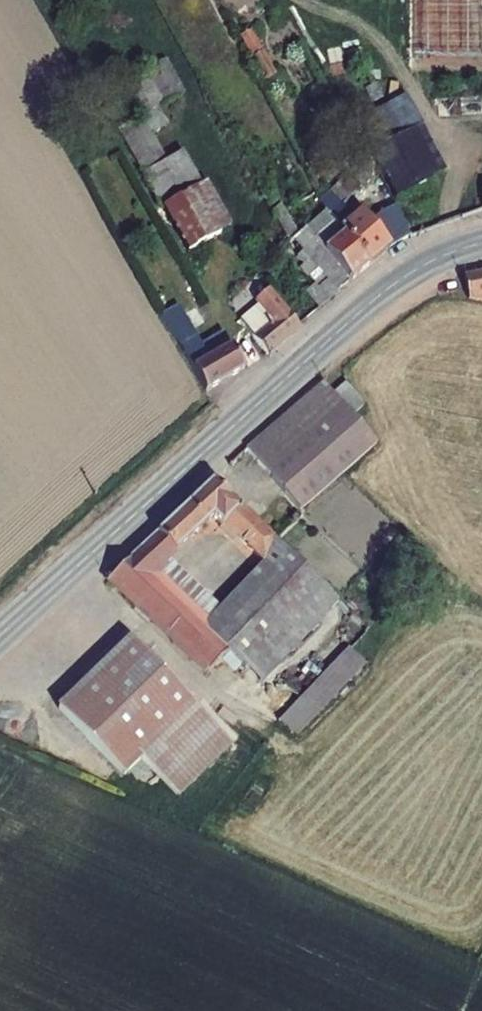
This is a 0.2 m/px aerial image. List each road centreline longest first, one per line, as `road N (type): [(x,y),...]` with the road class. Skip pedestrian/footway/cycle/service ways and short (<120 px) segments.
road 1 (tertiary): [(481,242),(430,261),(376,299),(0,634)]

